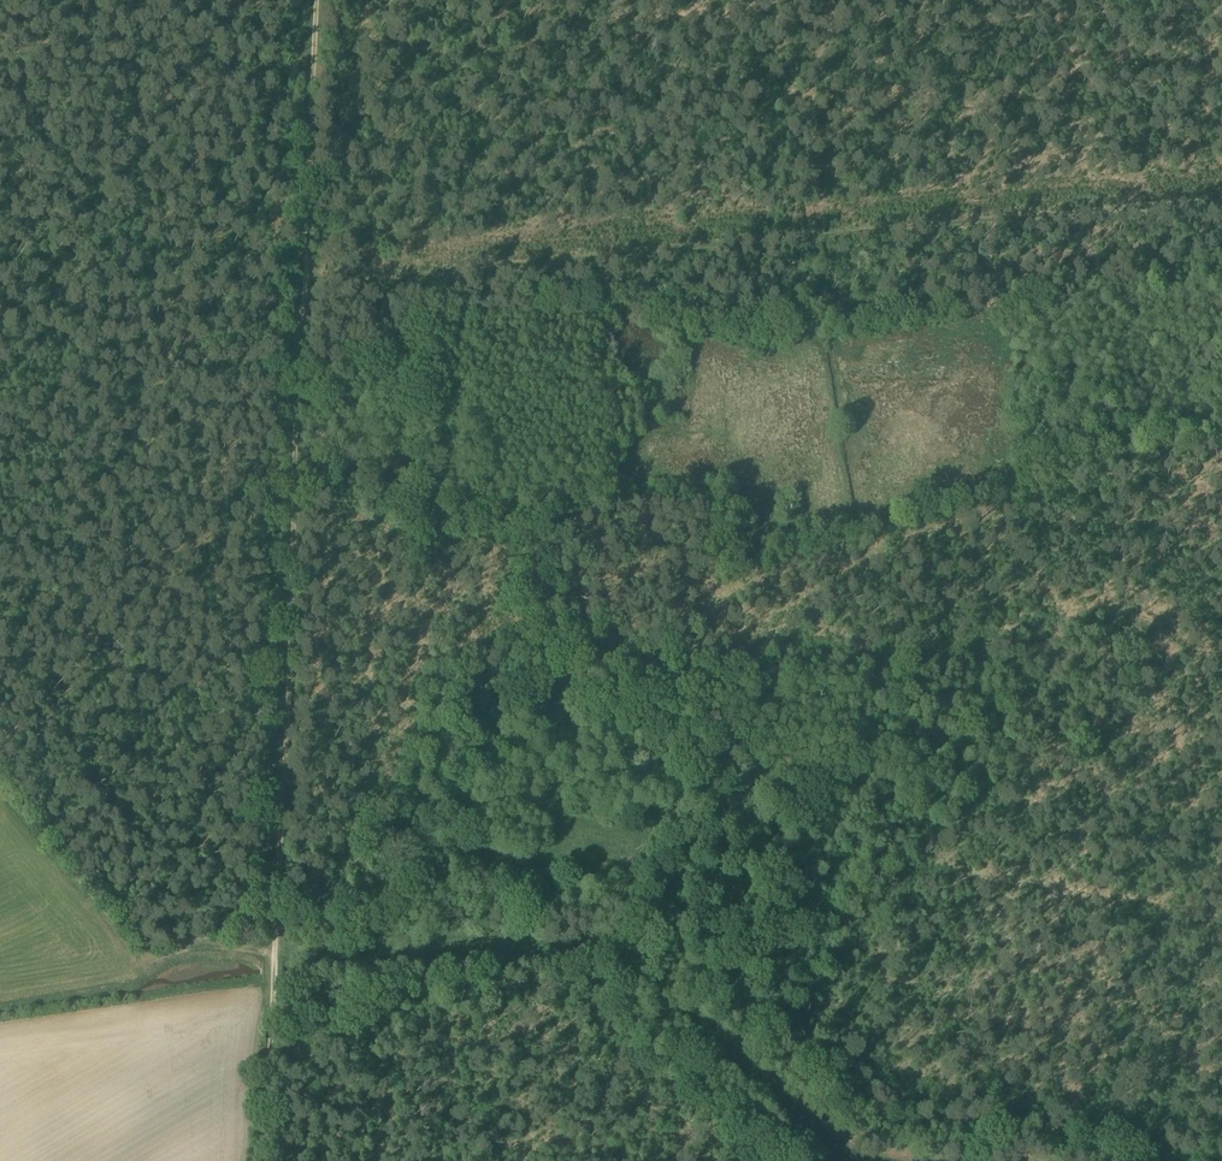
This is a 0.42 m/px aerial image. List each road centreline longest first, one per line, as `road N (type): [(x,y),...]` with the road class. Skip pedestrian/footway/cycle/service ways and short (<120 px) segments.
road 1 (track): [(264,1160),(308,286)]
road 2 (track): [(1044,1160),(884,1154),(839,1134),(613,933),(274,952)]

